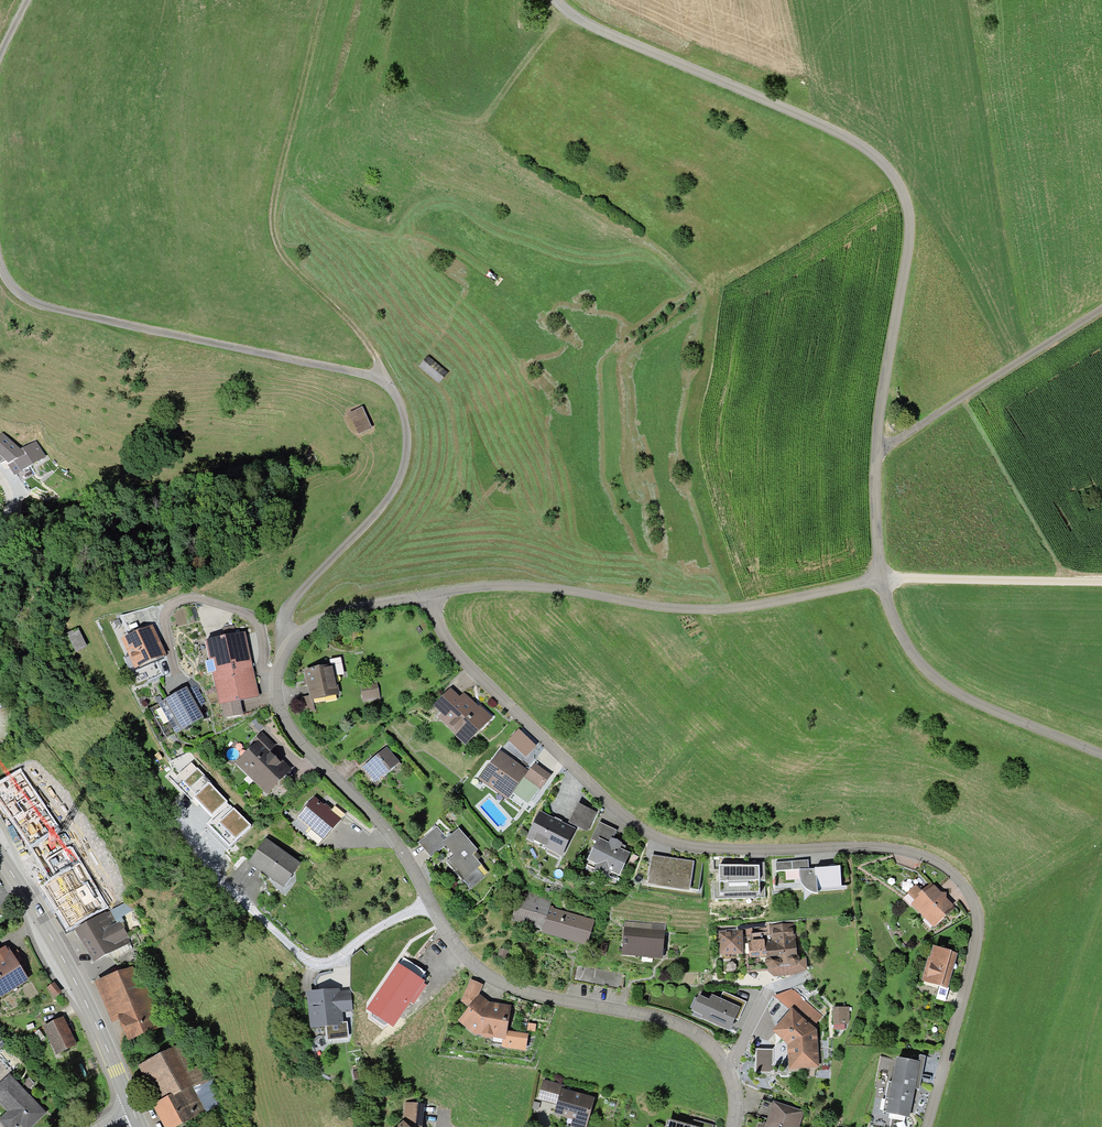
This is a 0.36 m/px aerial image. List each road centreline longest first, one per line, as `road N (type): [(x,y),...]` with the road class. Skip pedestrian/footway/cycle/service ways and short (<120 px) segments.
road 1 (residential): [(430,596),(449,649),(595,793),(657,838),(717,849),(890,847),(949,873),(975,907),(977,926),(924,1126)]
road 2 (residential): [(732,1126),(735,1094),(726,1070),(688,1030),(499,985),(475,968),(373,815),(298,743),(274,706),(277,662),(306,627),(351,608),(430,596)]
road 3 (unclassified): [(551,0),(595,30),(847,137),(899,186),(905,252),(874,450),(880,580)]
road 4 (unclassified): [(471,588),(530,585),(697,611),(880,580)]
road 5 (track): [(0,264),(24,302),(380,381)]
road 6 (track): [(380,381),(394,396),(405,437),(396,486),(294,598),(282,622),(290,643)]
road 7 (unclassified): [(880,580),(894,629),(944,687),(1101,756)]
road 8 (tertiary): [(130,1106),(67,966),(0,857)]
road 9 (track): [(874,450),(1101,308)]
road 10 (track): [(275,188),(278,252),(374,354),(380,381)]
road 11 (track): [(880,580),(1101,581)]
road 12 (track): [(275,188),(324,0)]

